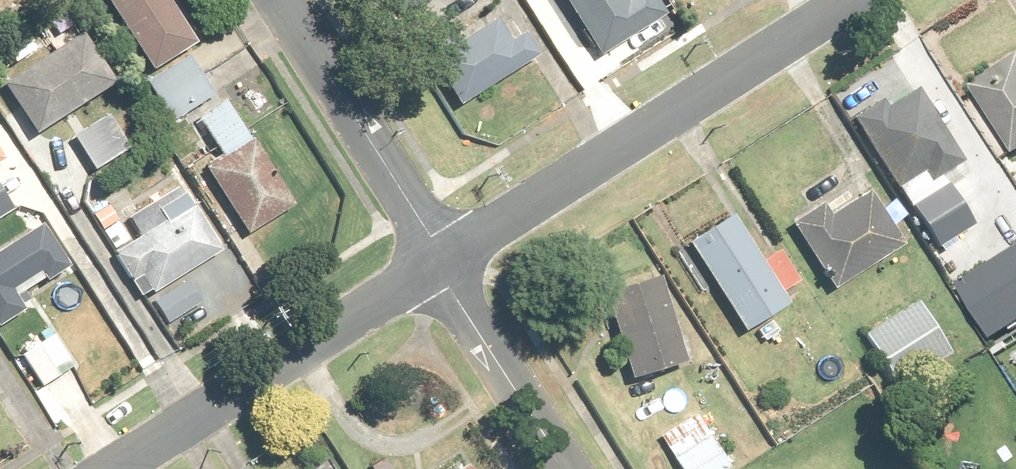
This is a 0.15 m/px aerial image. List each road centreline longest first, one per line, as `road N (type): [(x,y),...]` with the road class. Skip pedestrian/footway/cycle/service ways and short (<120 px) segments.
road 1 (residential): [(440,263),(850,0)]
road 2 (residential): [(115,468),(440,263)]
road 3 (residential): [(275,0),(432,238),(440,263)]
road 4 (residential): [(563,468),(440,263)]

